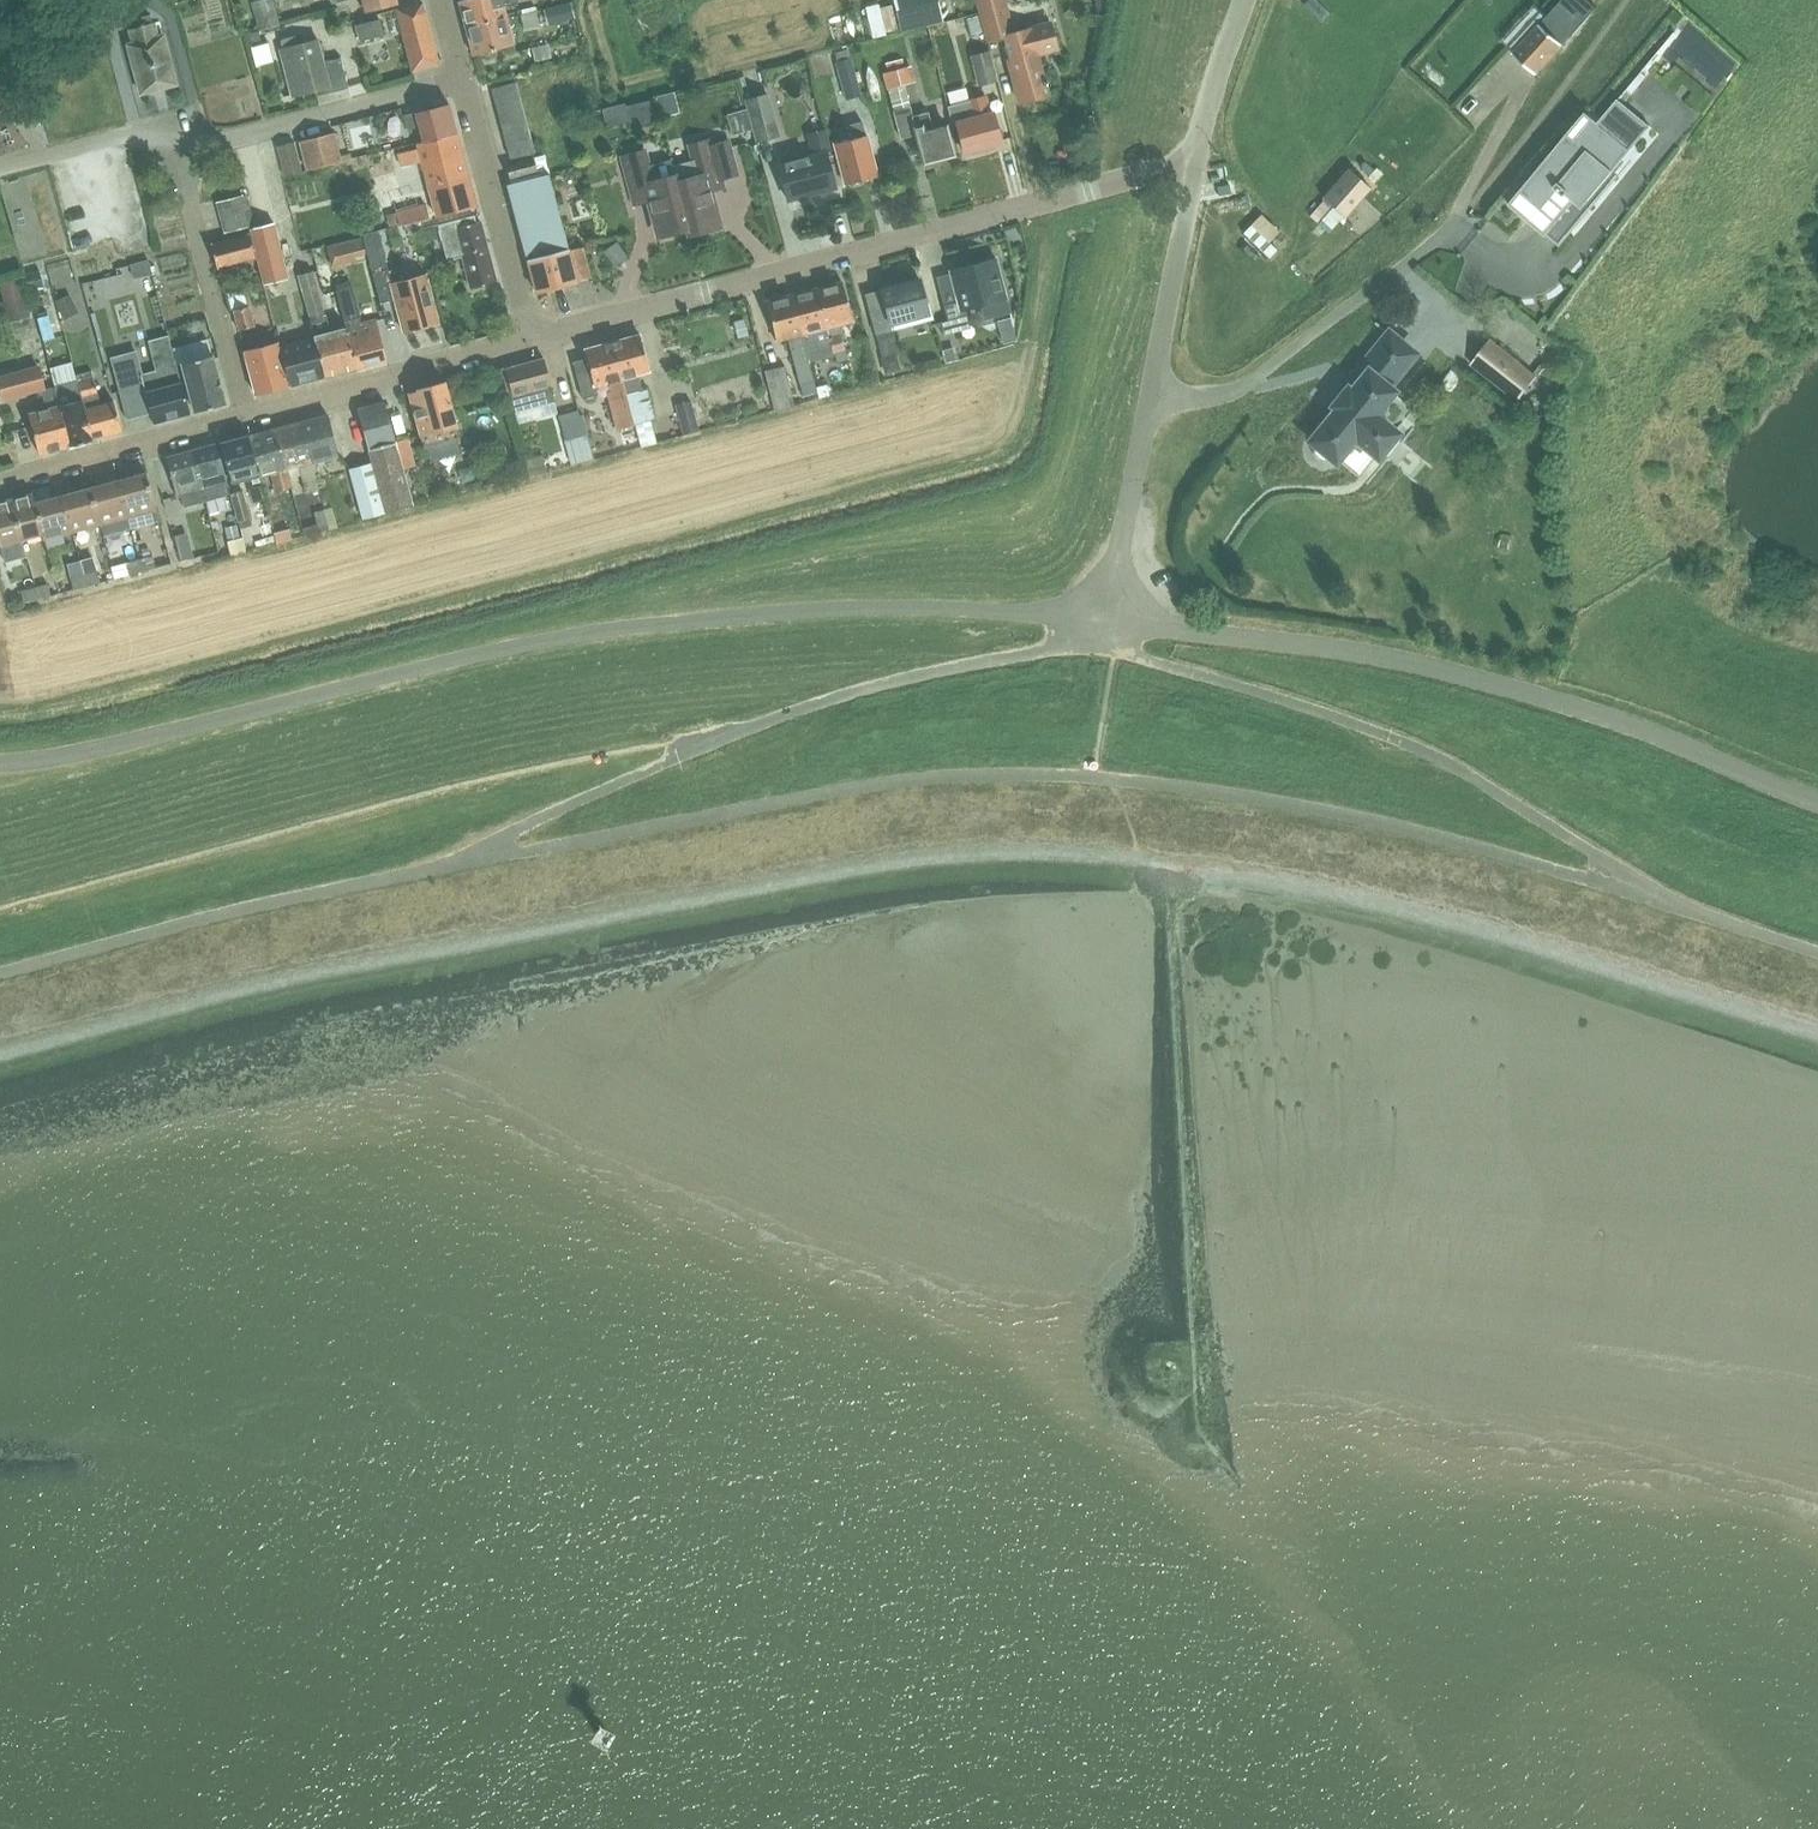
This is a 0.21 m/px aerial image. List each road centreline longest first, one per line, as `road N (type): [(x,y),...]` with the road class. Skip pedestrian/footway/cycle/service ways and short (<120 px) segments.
road 1 (unclassified): [(1116,624),(891,609),(649,625),(447,661),(113,747),(0,765)]
road 2 (unclassified): [(1817,804),(1654,736),(1468,673),(1116,624)]
road 3 (residential): [(530,340),(1166,164),(1196,166)]
road 4 (unclassified): [(1154,394),(1224,393),(1255,379),(1413,263),(1465,209)]
road 5 (residential): [(243,415),(530,340)]
road 6 (residential): [(174,151),(460,78)]
road 7 (residential): [(243,415),(174,151)]
road 8 (residential): [(530,340),(460,78)]
road 9 (residential): [(0,481),(243,415)]
road 10 (unclassified): [(1116,624),(1154,394)]
road 11 (unclassified): [(1154,394),(1196,166)]
road 12 (residential): [(174,151),(159,141),(122,138),(0,167)]
road 13 (tertiary): [(1196,166),(1219,65),(1245,0)]

